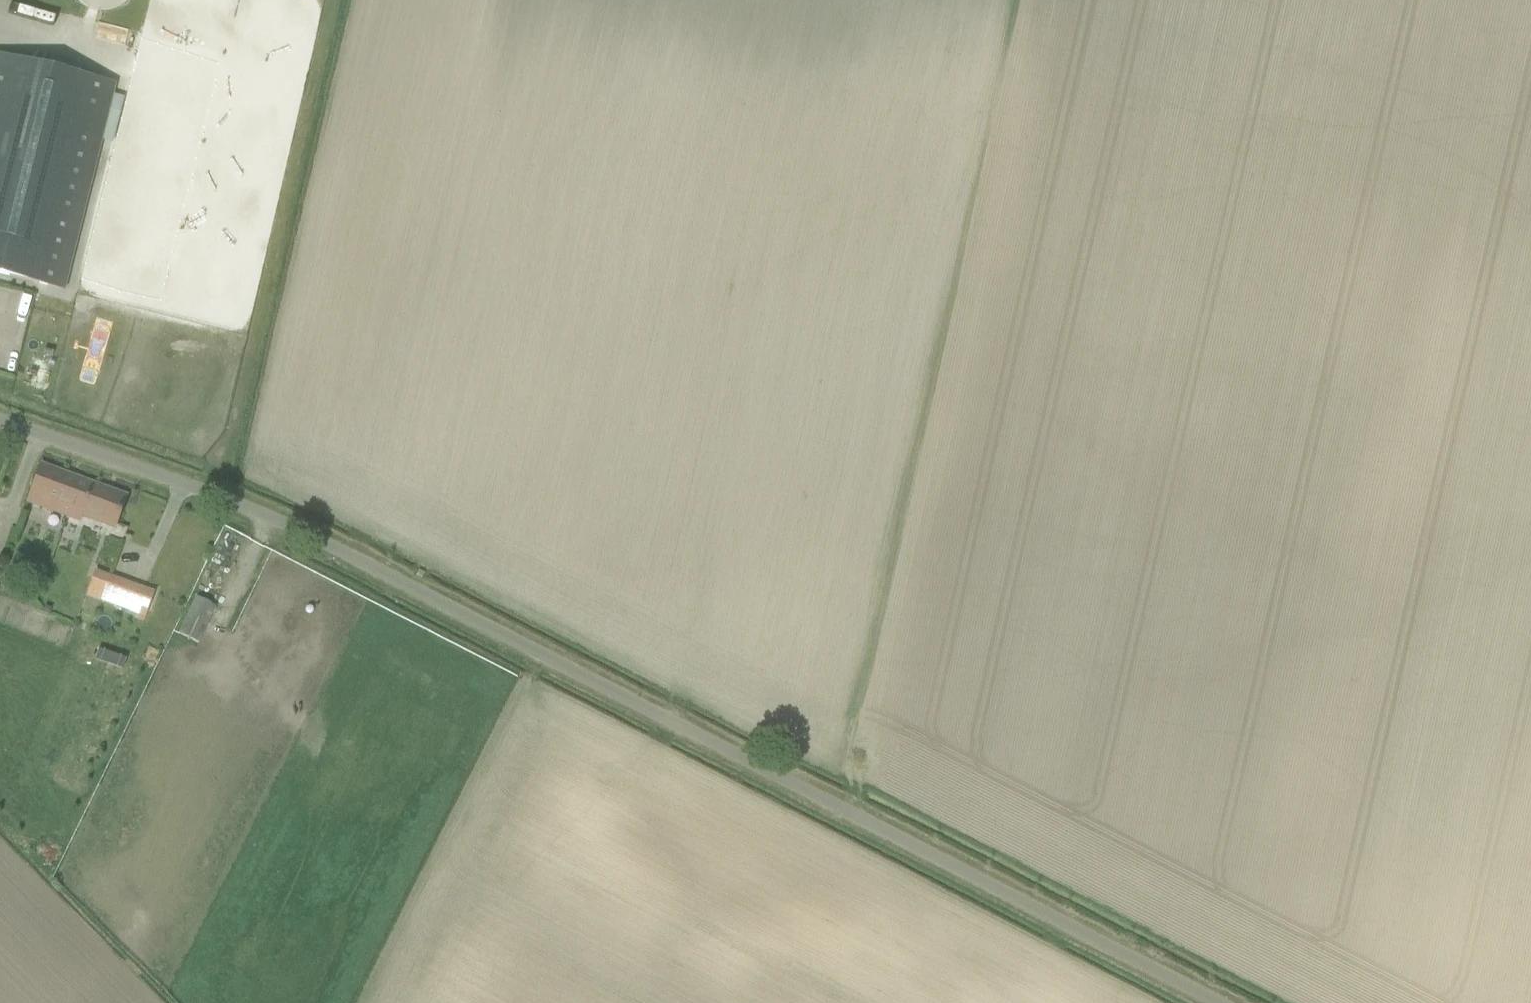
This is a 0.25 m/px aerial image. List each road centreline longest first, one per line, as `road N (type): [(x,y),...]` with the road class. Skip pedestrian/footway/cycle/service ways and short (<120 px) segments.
road 1 (unclassified): [(1219,1002),(298,530),(0,419)]

